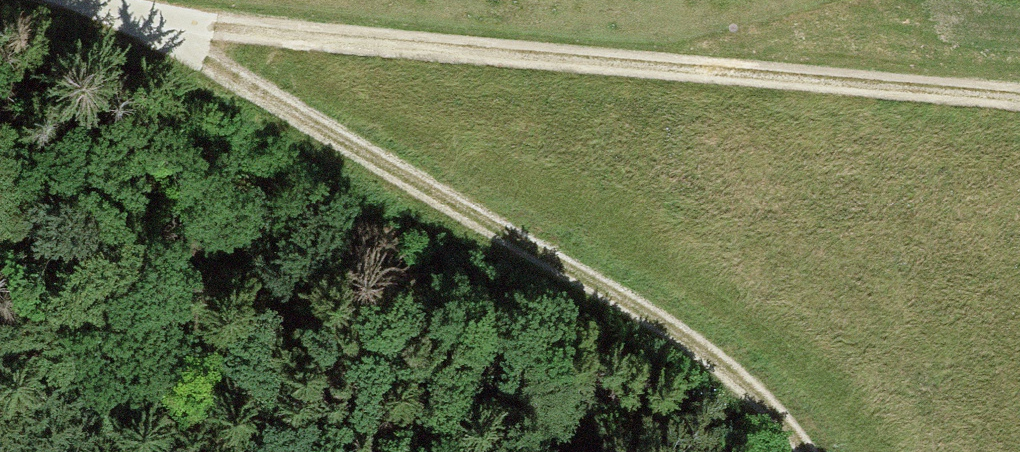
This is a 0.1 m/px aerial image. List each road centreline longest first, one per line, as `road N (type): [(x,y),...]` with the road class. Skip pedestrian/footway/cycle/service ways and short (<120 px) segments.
road 1 (track): [(1019,102),(159,25)]
road 2 (track): [(808,451),(765,400),(630,303),(159,25)]

